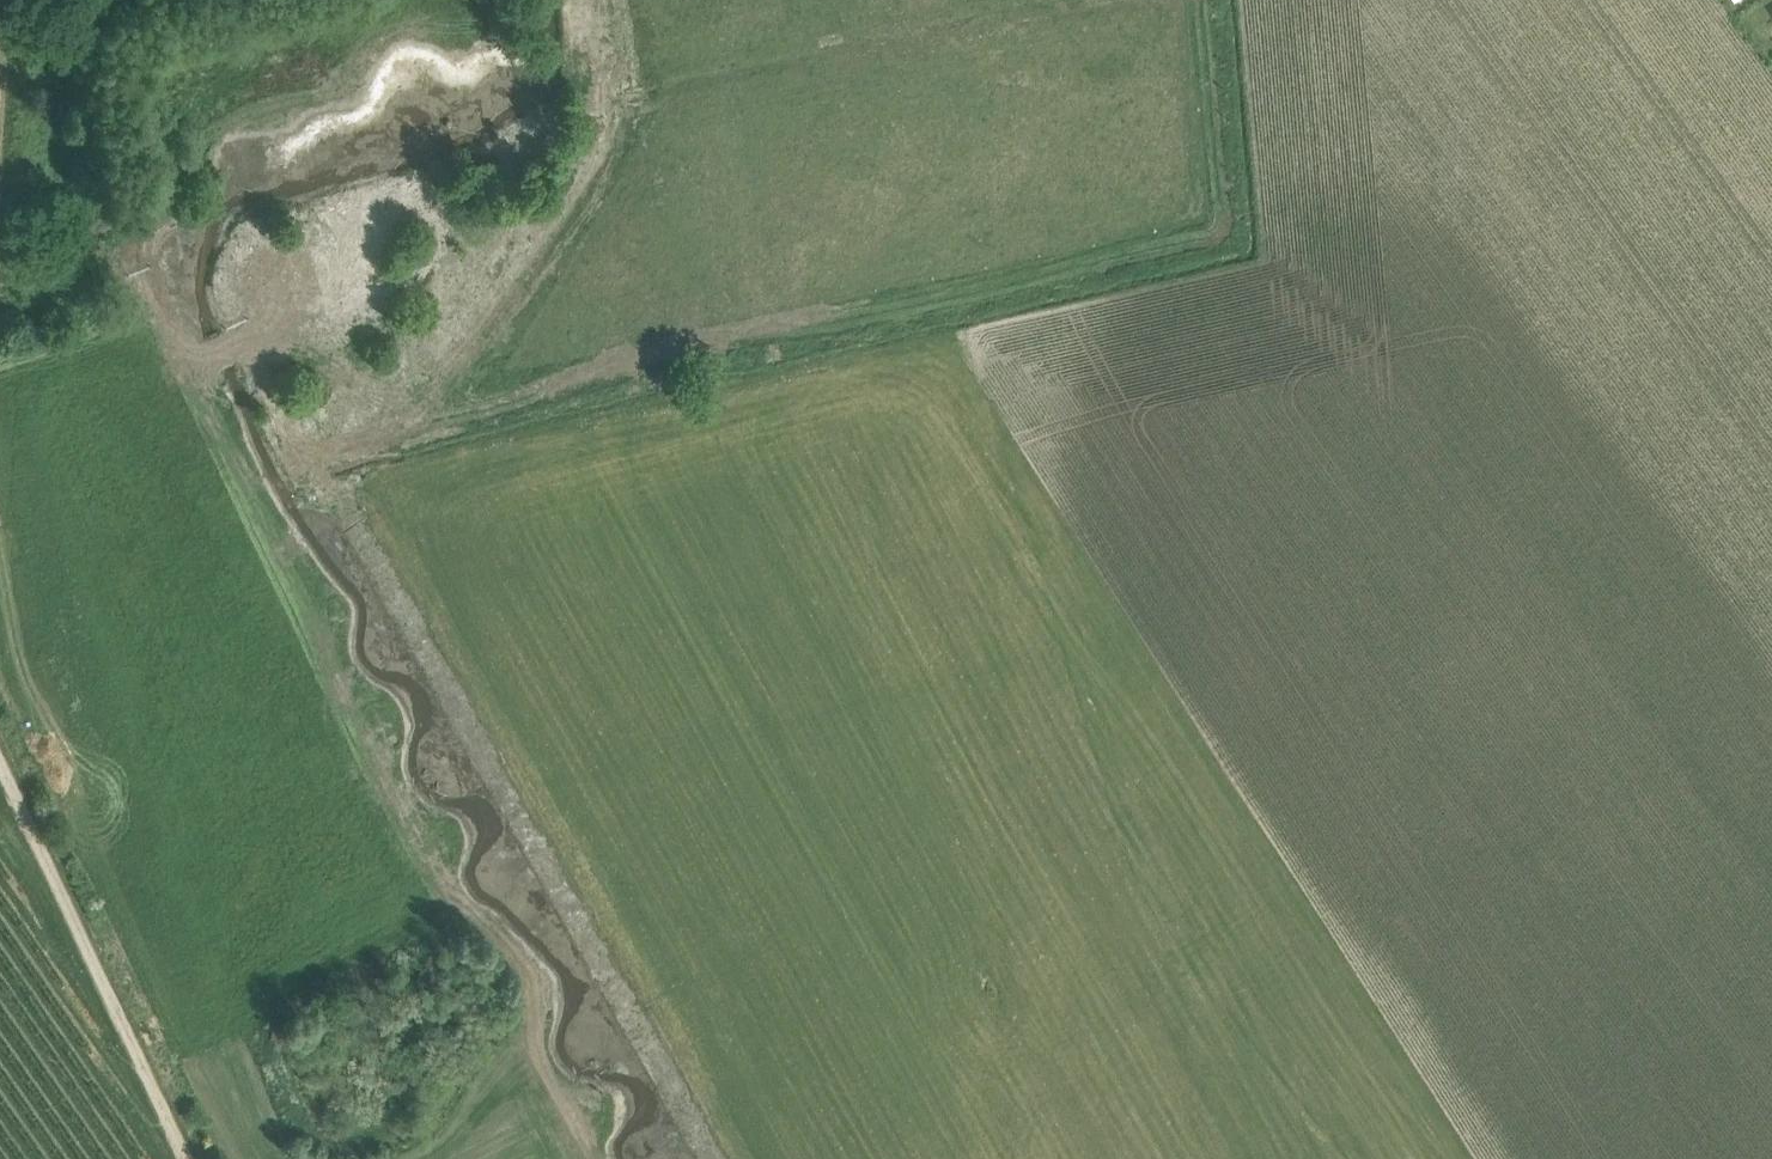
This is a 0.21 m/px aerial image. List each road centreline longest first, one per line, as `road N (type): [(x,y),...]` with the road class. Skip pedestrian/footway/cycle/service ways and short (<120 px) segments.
road 1 (track): [(0,758),(191,1158)]

